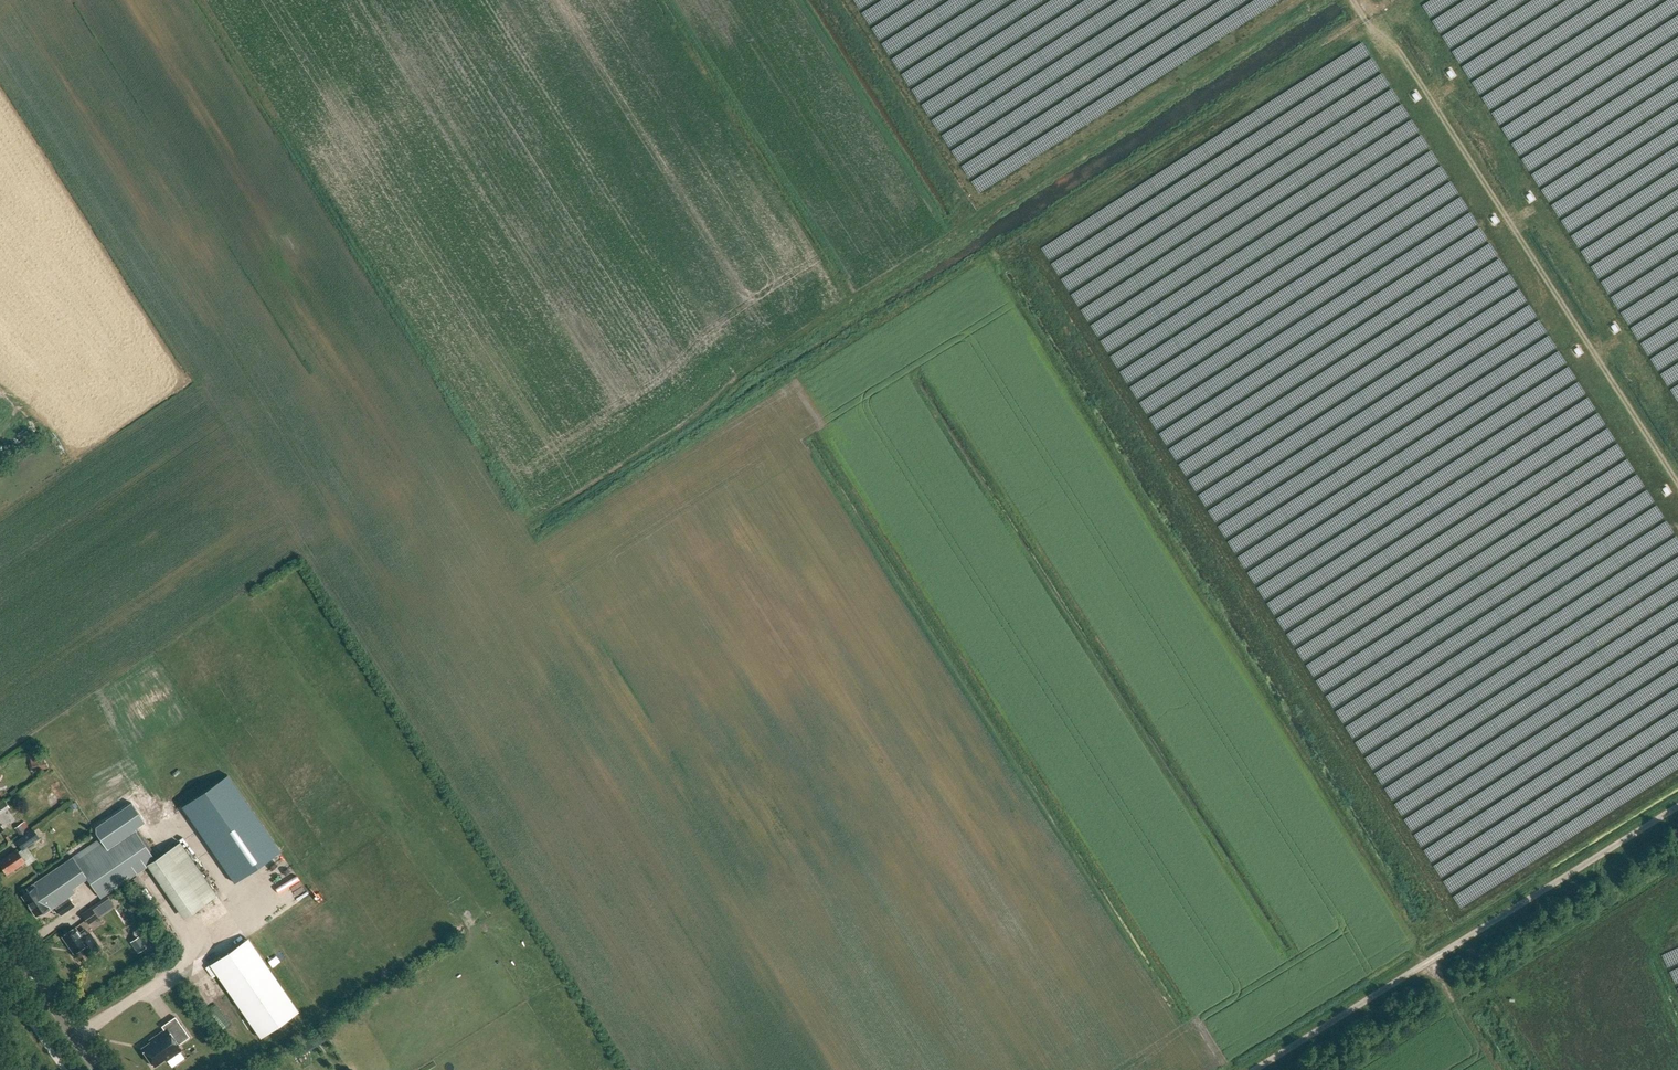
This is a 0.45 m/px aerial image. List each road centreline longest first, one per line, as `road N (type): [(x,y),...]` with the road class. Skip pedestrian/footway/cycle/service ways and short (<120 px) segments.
road 1 (unclassified): [(1253,1069),(1677,806)]
road 2 (tertiary): [(100,1069),(0,927)]

